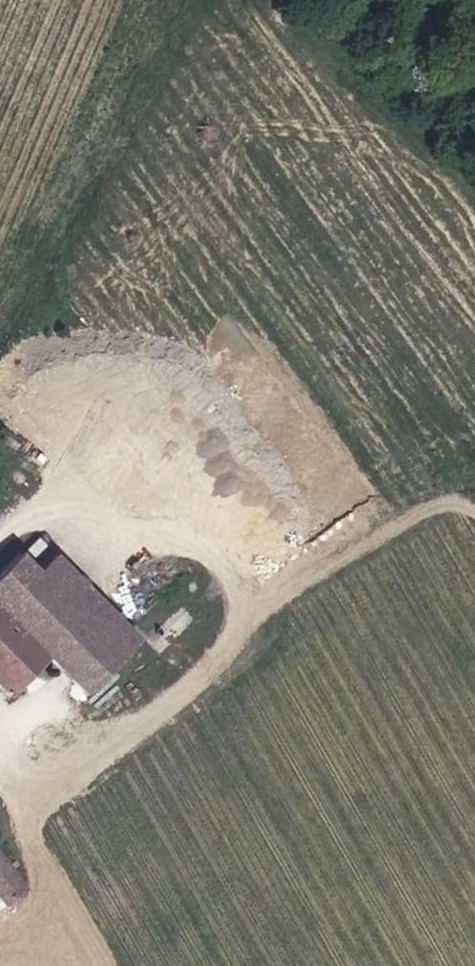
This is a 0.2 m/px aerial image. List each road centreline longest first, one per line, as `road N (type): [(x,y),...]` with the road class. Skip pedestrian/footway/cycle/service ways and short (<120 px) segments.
road 1 (track): [(108,965),(0,805)]

